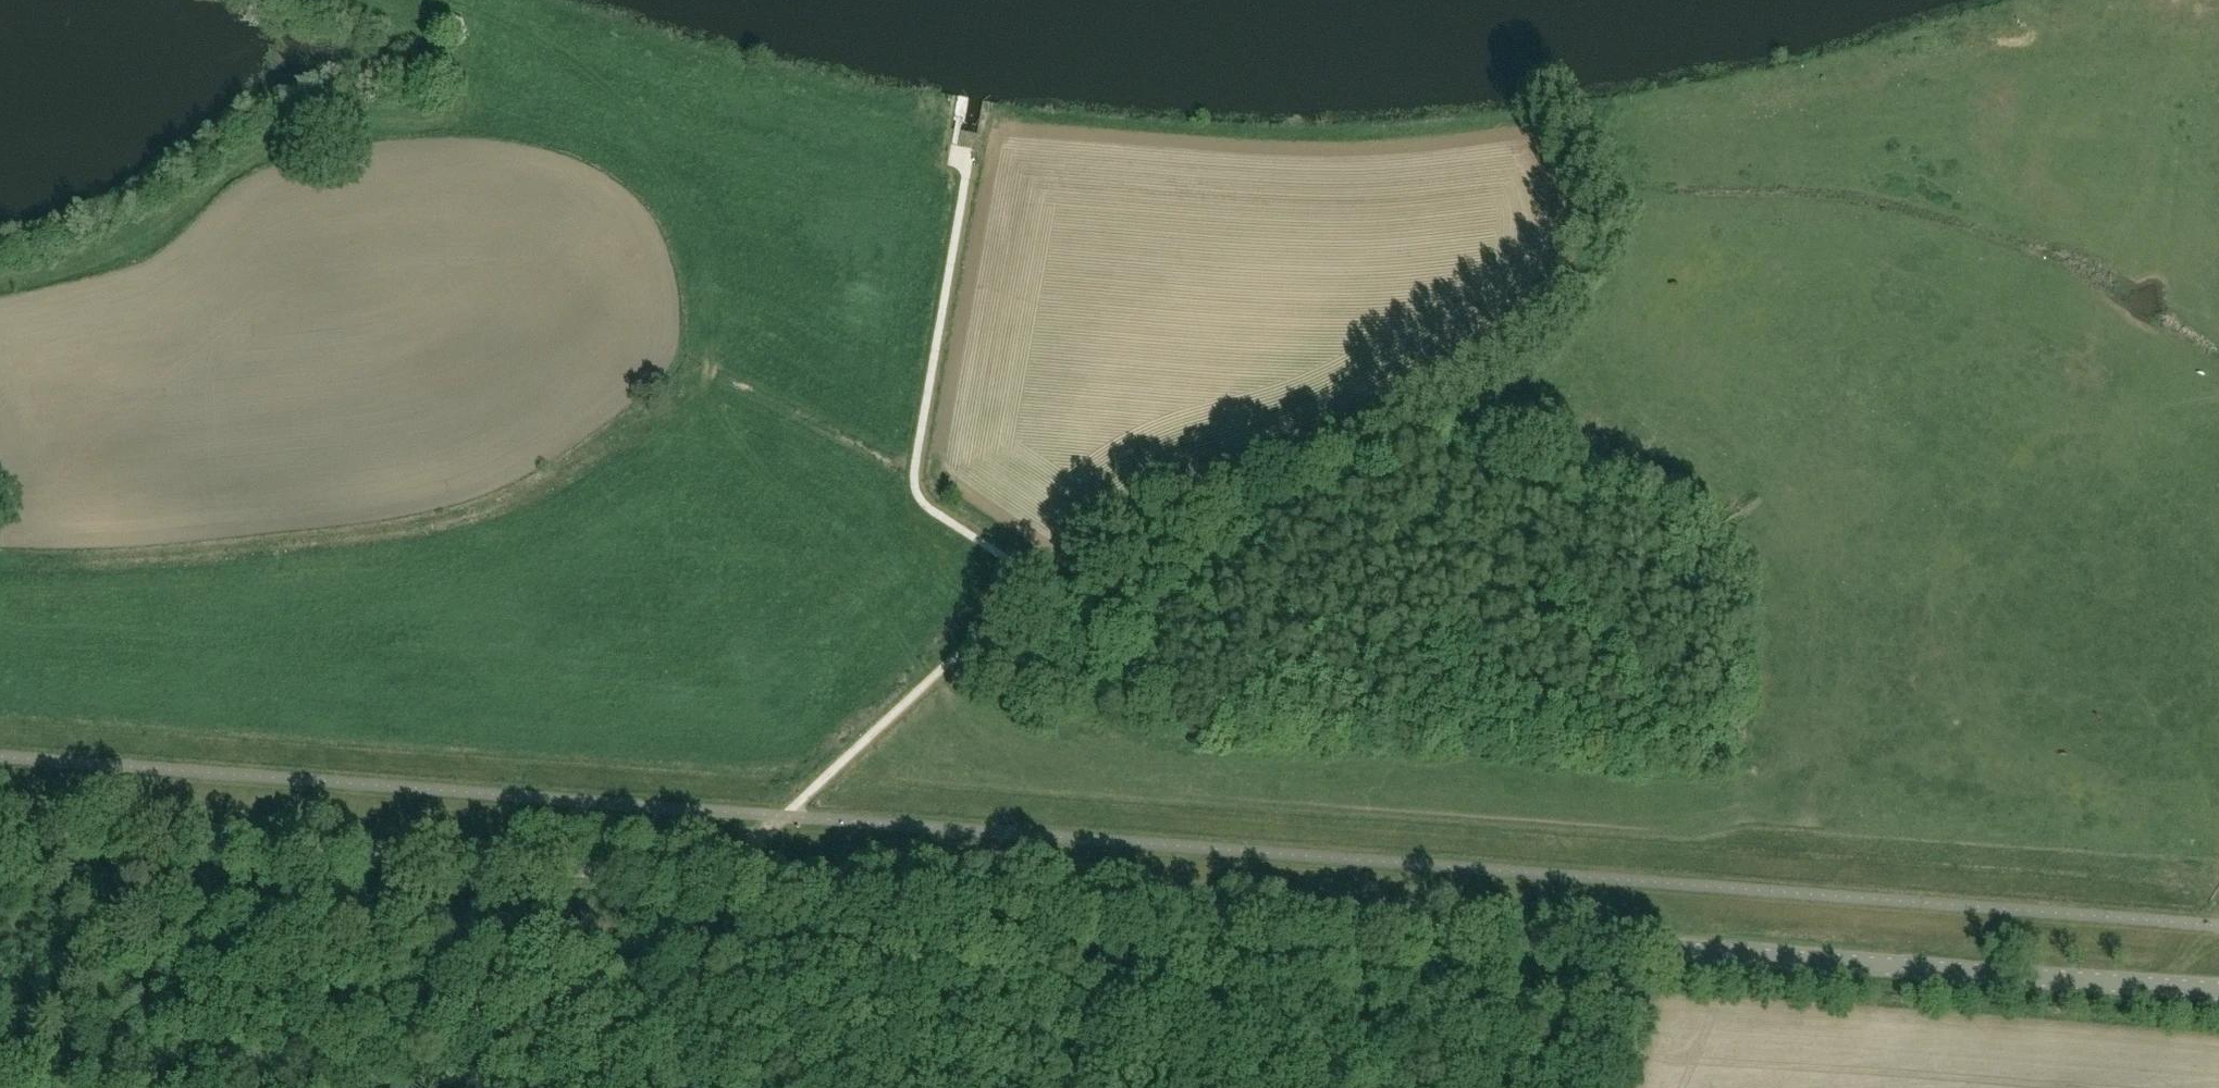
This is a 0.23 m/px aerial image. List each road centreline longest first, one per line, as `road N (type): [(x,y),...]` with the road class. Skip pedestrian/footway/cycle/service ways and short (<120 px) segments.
road 1 (tertiary): [(2218,991),(0,820)]

